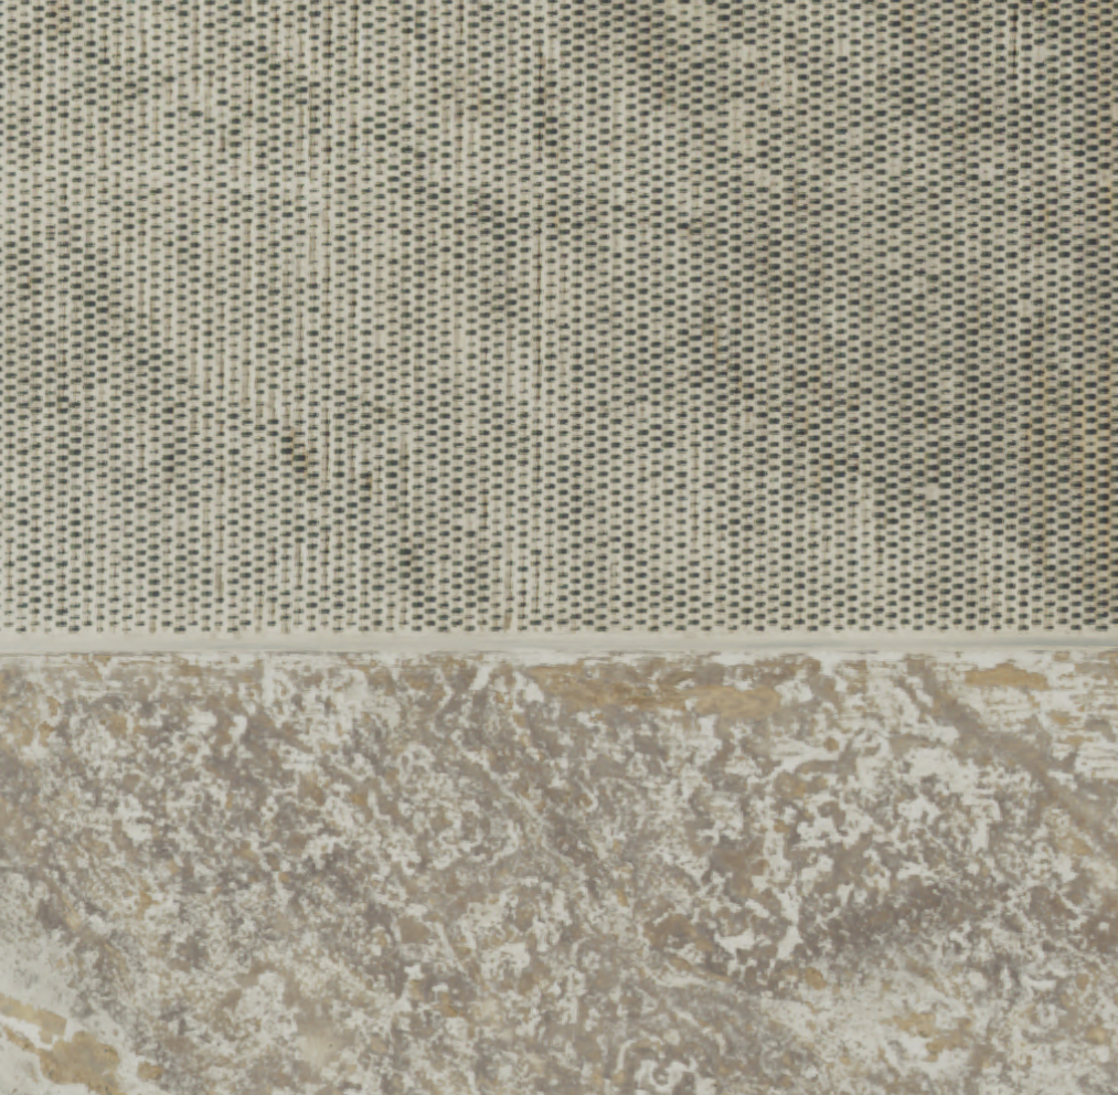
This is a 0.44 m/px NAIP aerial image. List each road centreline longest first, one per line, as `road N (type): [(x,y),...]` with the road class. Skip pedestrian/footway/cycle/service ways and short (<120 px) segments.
road 1 (residential): [(0,649),(1117,646)]

